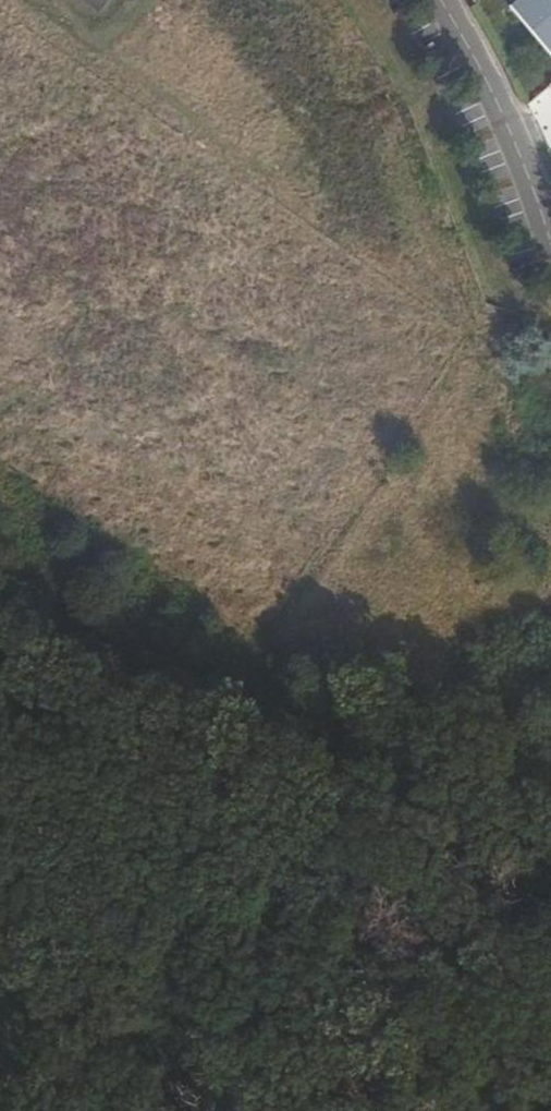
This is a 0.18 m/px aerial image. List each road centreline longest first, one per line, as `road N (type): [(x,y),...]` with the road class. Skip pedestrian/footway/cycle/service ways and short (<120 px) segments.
road 1 (unclassified): [(550,258),(489,99),(436,0)]

